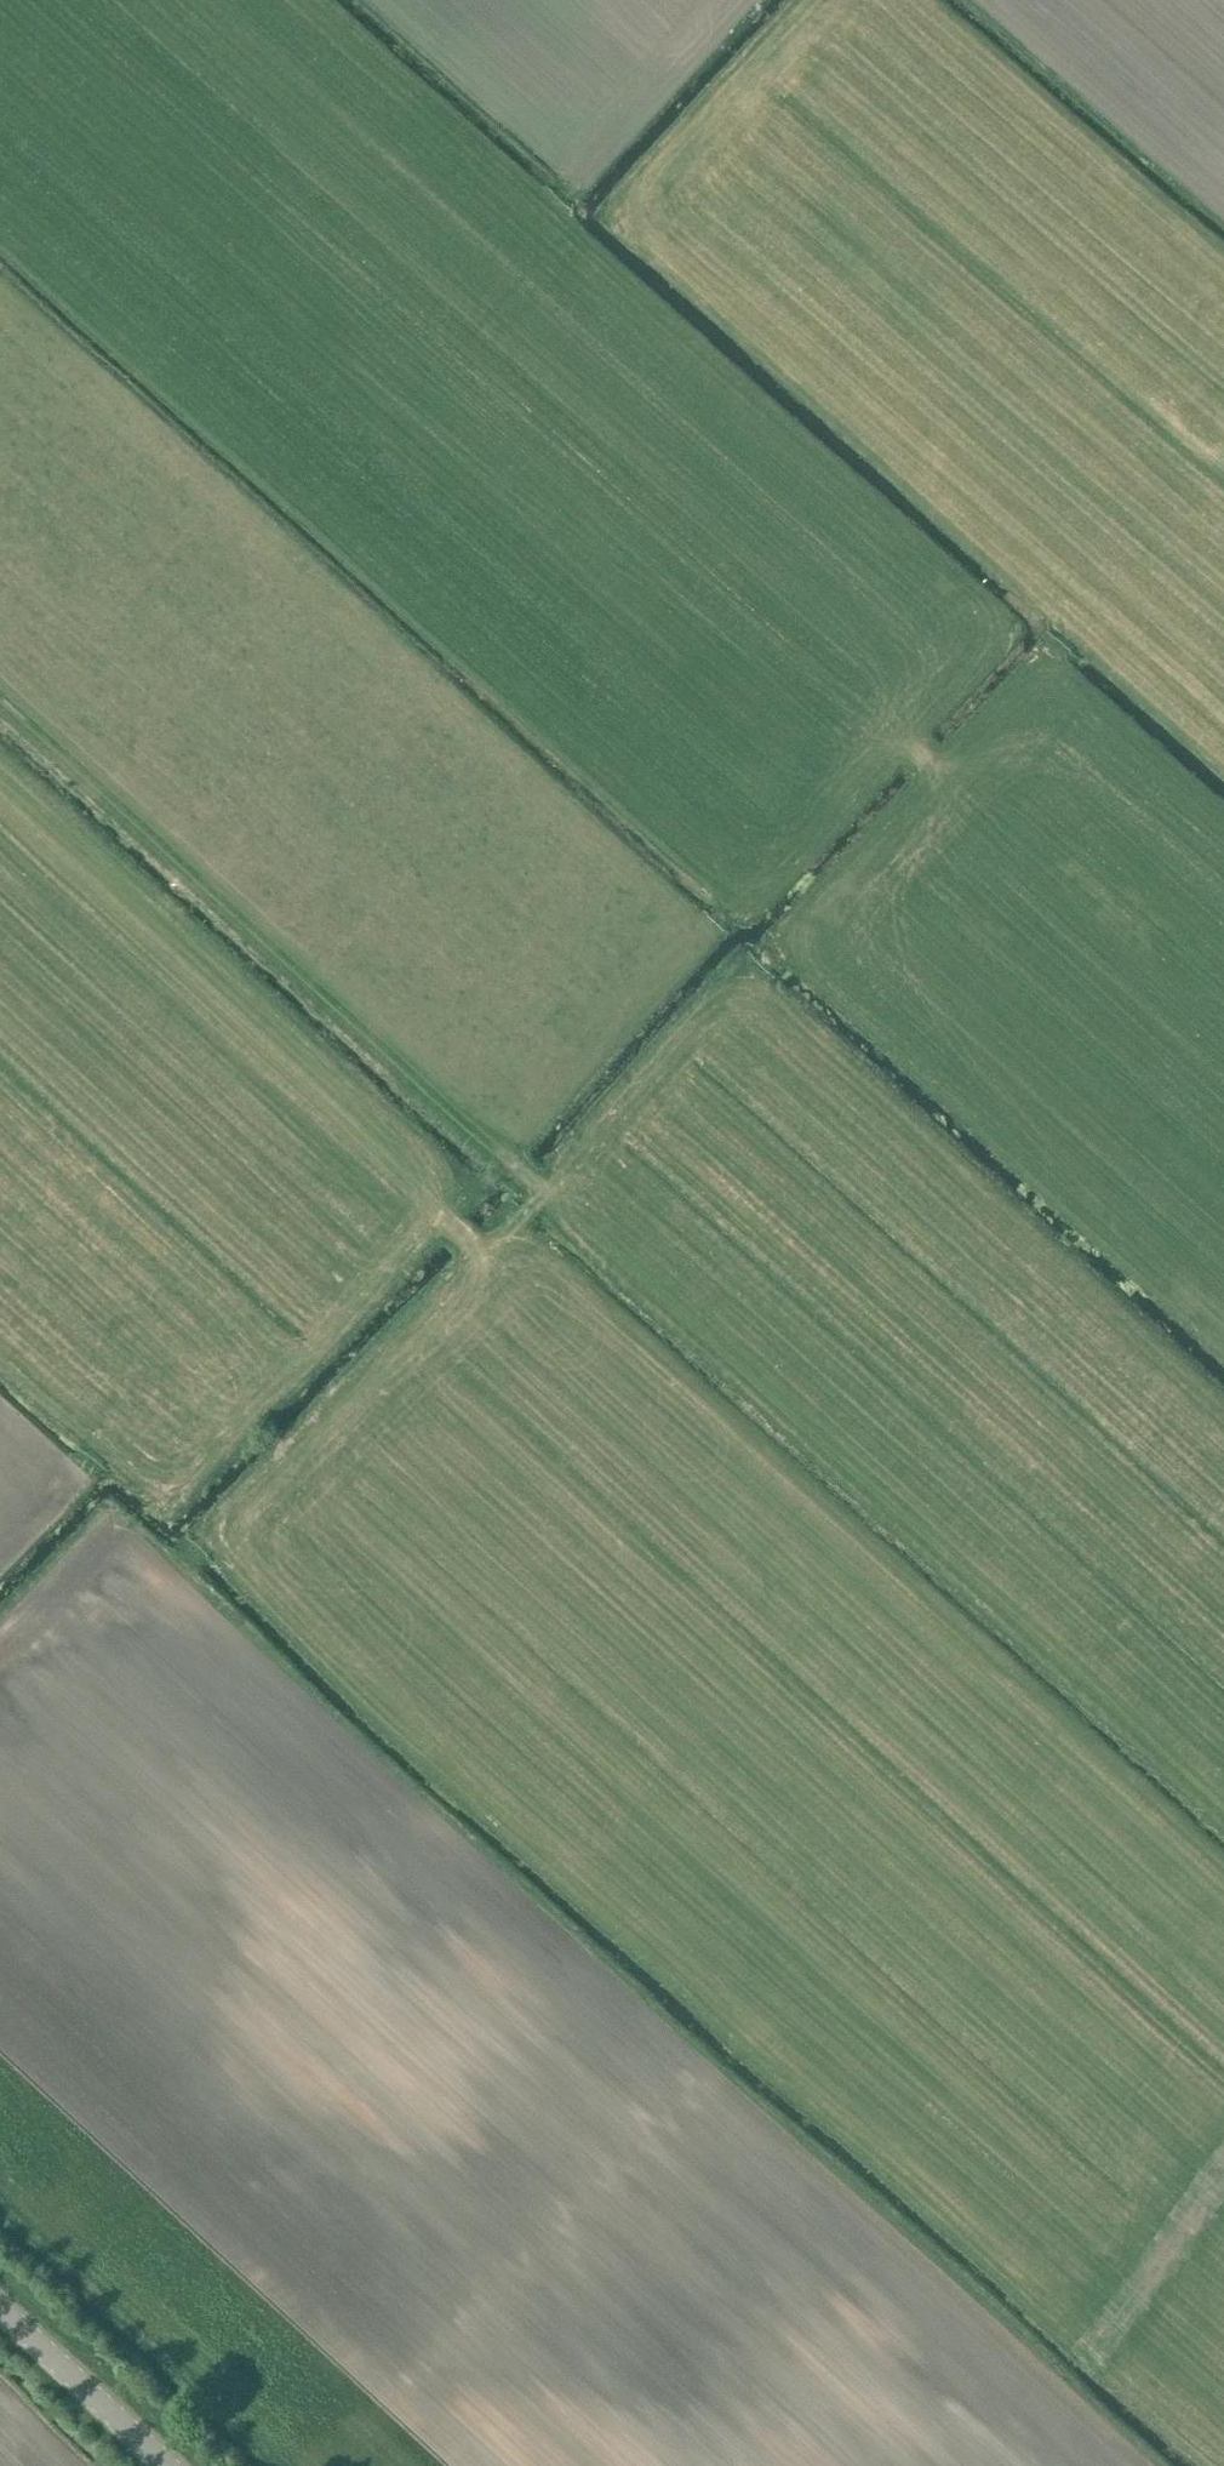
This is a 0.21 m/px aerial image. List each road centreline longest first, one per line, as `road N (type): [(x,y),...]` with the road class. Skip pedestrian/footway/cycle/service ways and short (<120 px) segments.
road 1 (tertiary): [(161,2465),(0,2314)]

